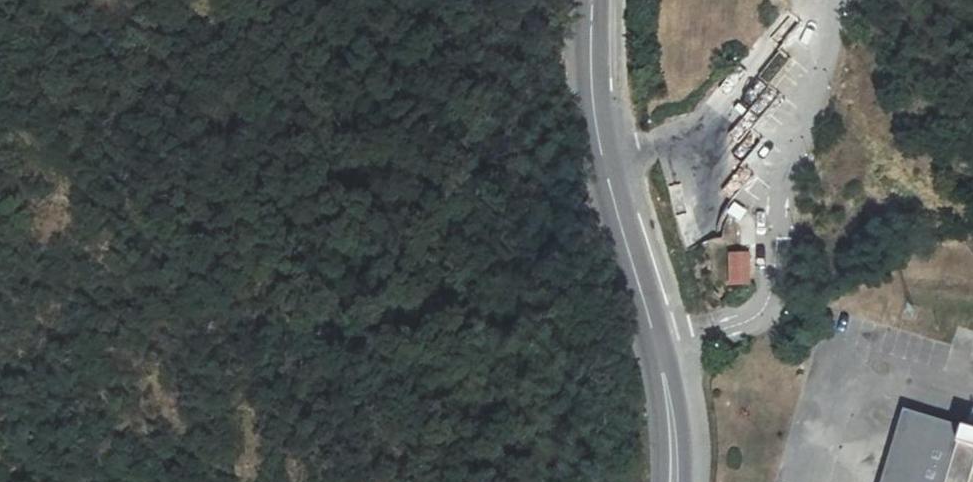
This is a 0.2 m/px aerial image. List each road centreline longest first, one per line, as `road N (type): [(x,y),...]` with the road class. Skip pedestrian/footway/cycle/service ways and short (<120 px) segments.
road 1 (tertiary): [(674,481),(671,417),(595,123),(593,0)]

